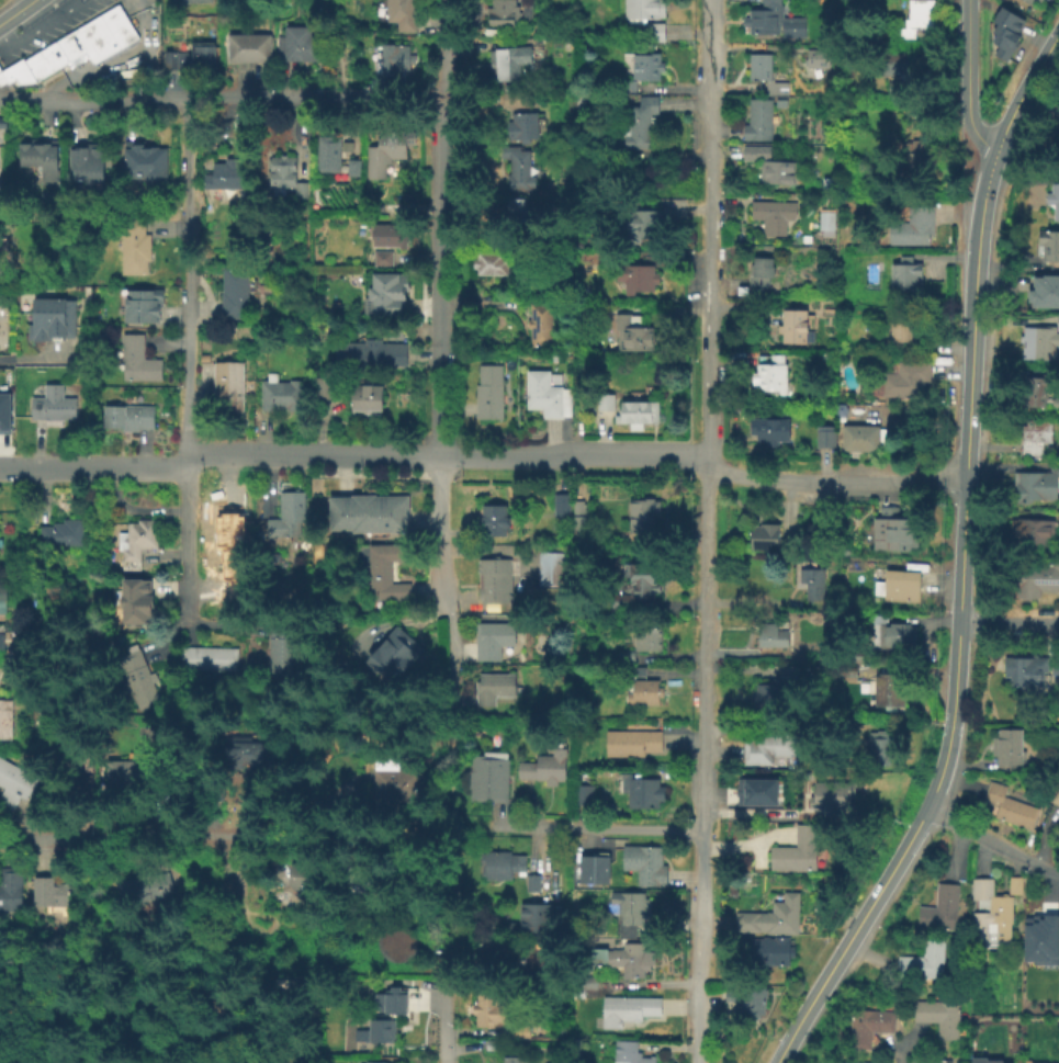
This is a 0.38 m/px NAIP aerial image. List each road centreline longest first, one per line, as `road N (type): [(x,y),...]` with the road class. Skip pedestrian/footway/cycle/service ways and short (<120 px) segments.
road 1 (tertiary): [(777,1062),(913,836),(943,762),(959,619),(980,200),(1005,121),(1058,26)]
road 2 (residential): [(706,0),(694,1062)]
road 3 (residential): [(965,485),(750,478),(689,456),(201,454),(181,467),(15,467)]
road 4 (residential): [(188,102),(189,610)]
road 5 (residential): [(440,101),(0,100)]
road 6 (residential): [(440,101),(440,456)]
road 7 (residential): [(324,801),(289,832),(0,837)]
road 8 (residential): [(440,456),(441,719)]
road 9 (residential): [(701,828),(485,826)]
road 10 (tertiary): [(969,0),(970,152),(983,185)]
road 11 (residential): [(1058,880),(923,813)]

